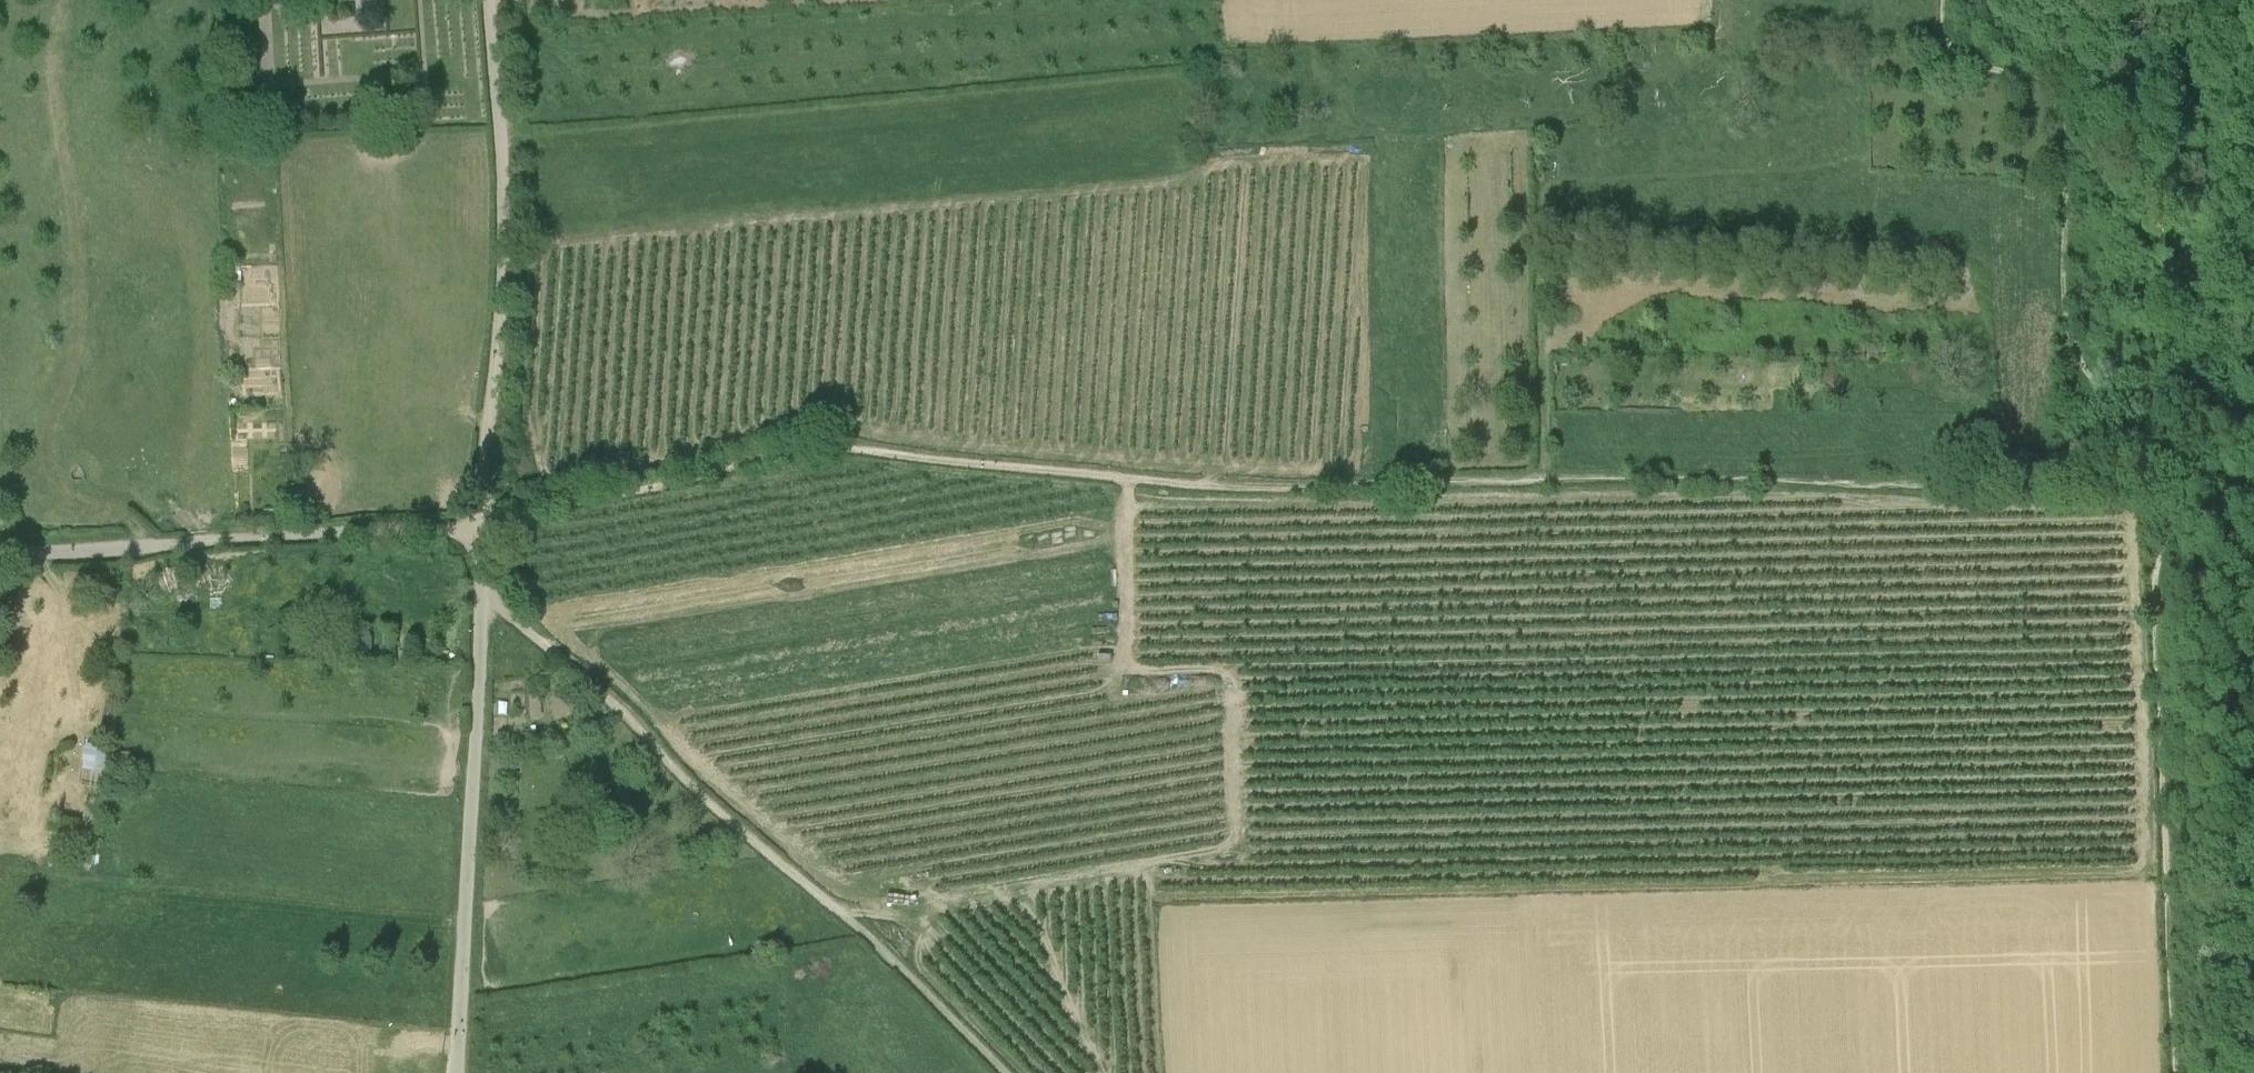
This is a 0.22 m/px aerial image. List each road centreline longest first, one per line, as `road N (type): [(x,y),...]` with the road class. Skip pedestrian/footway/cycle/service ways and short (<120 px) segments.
road 1 (track): [(2181,476),(1224,486),(830,448),(595,498),(480,512)]
road 2 (unclassified): [(0,551),(479,530),(503,268),(489,0)]
road 3 (track): [(1125,478),(1123,663),(1216,669),(1230,681),(1238,849),(842,916)]
road 4 (track): [(1002,1072),(890,958),(698,793),(627,717),(482,588)]
road 5 (track): [(64,0),(54,84),(80,332),(48,453),(57,482),(76,501),(123,516),(158,544)]

